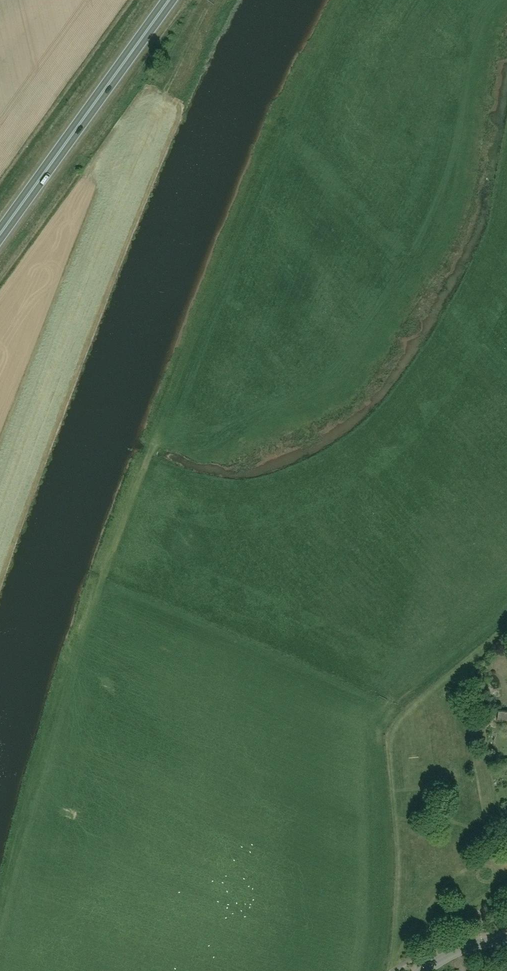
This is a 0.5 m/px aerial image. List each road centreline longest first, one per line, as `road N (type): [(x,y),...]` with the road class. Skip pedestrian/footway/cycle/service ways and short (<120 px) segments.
road 1 (trunk): [(0,235),(169,0)]

